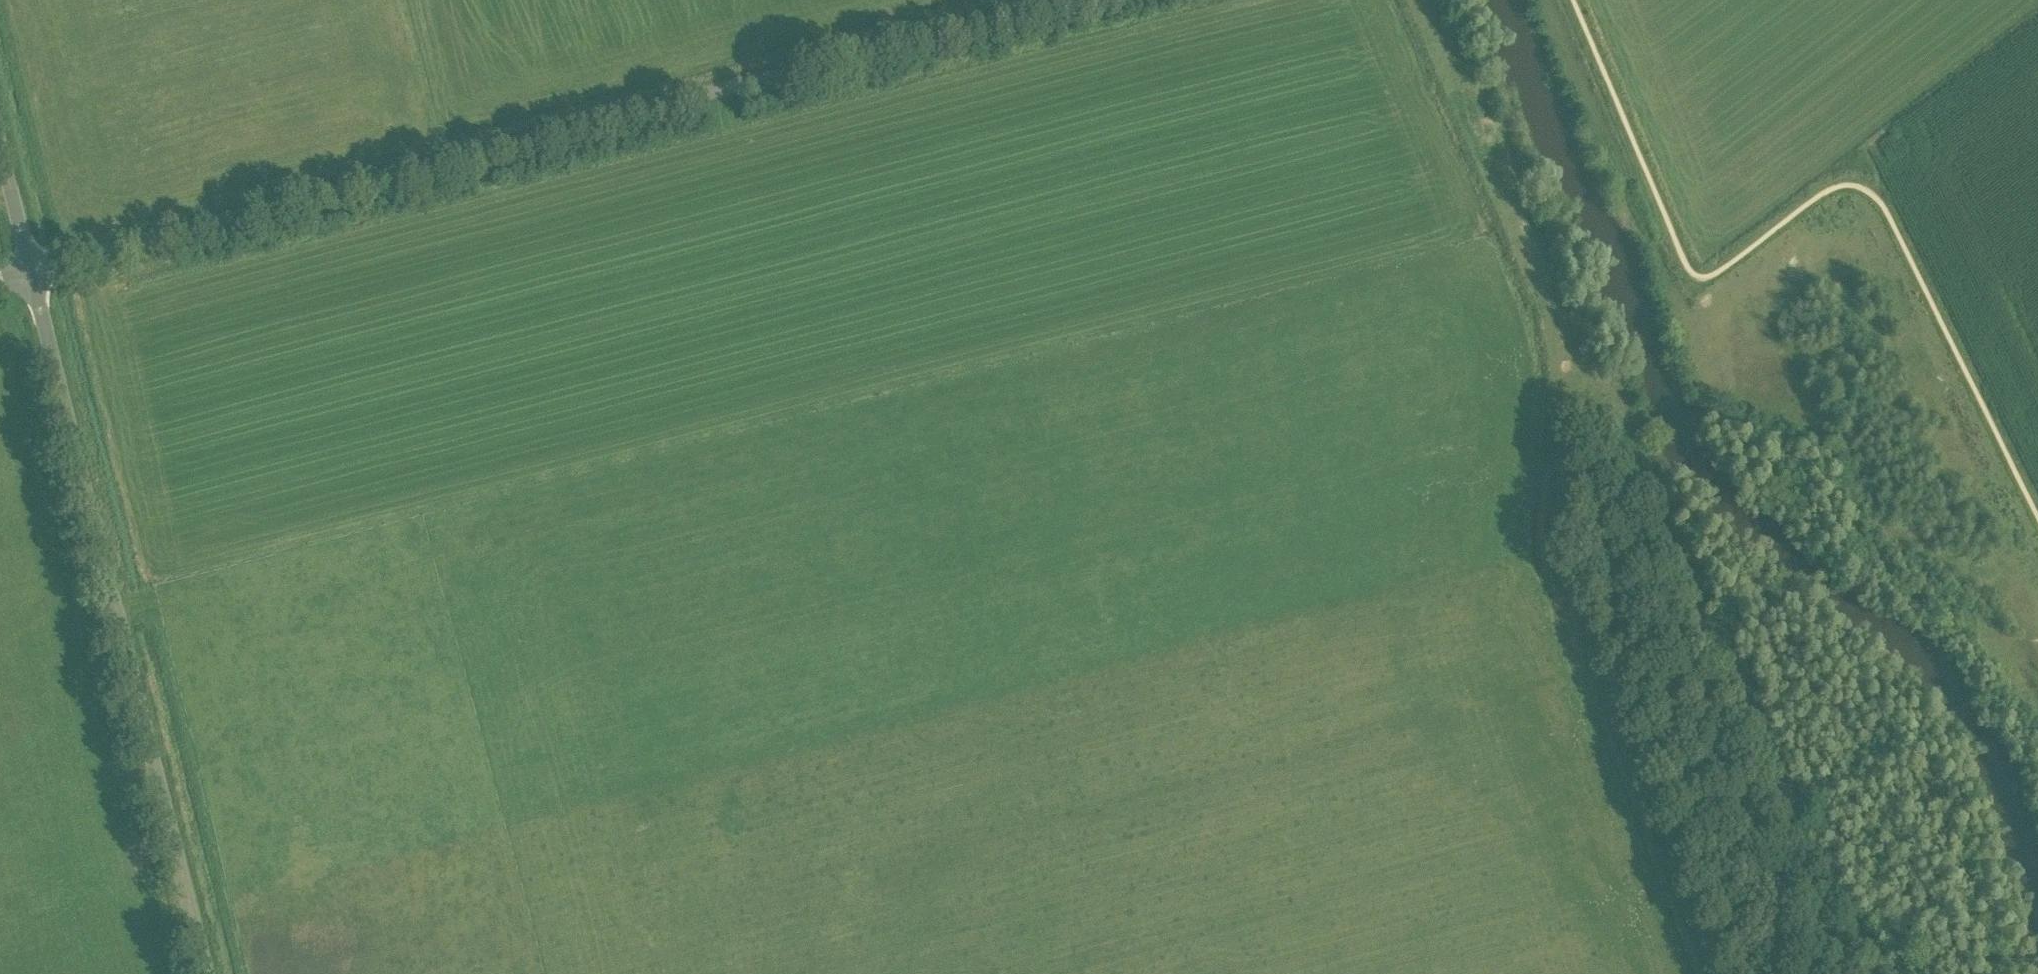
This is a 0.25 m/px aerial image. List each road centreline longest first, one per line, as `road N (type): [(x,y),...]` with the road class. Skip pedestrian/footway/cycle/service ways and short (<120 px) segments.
road 1 (unclassified): [(30,271),(1065,0)]
road 2 (unclassified): [(205,973),(30,271)]
road 3 (unclassified): [(30,271),(0,151)]

